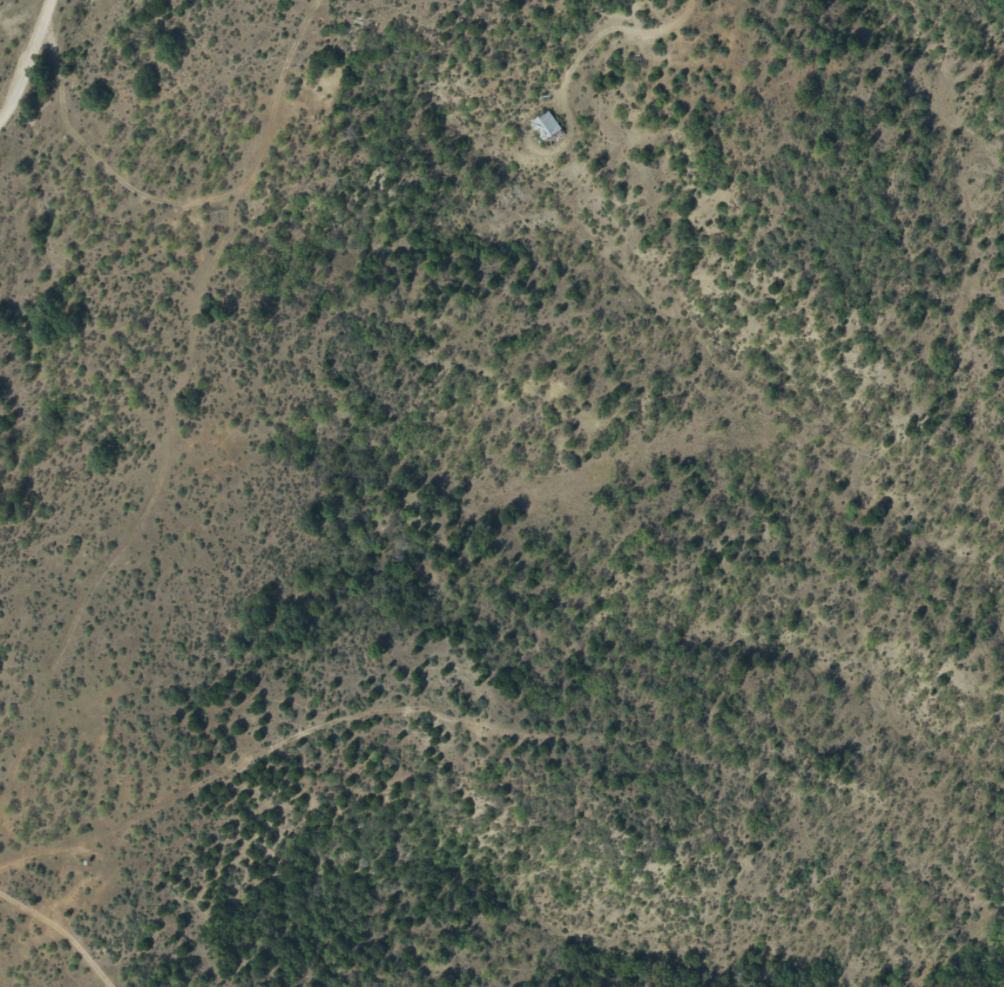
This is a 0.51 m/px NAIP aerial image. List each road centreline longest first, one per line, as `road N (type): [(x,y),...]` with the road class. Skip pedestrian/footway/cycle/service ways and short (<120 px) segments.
road 1 (residential): [(0,205),(21,187),(98,0)]

